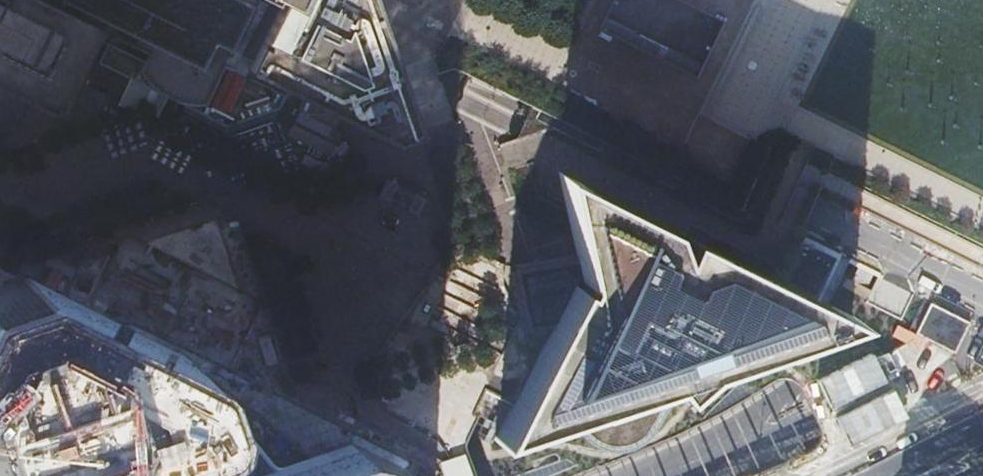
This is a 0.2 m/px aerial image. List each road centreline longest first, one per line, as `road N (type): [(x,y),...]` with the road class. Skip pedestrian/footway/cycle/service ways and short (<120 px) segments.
road 1 (residential): [(438,26),(491,64),(982,293)]
road 2 (primary): [(656,475),(889,338),(963,269),(982,238)]
road 3 (secondary): [(693,475),(817,430),(920,374),(982,316)]
road 4 (motorway): [(697,0),(982,143)]

